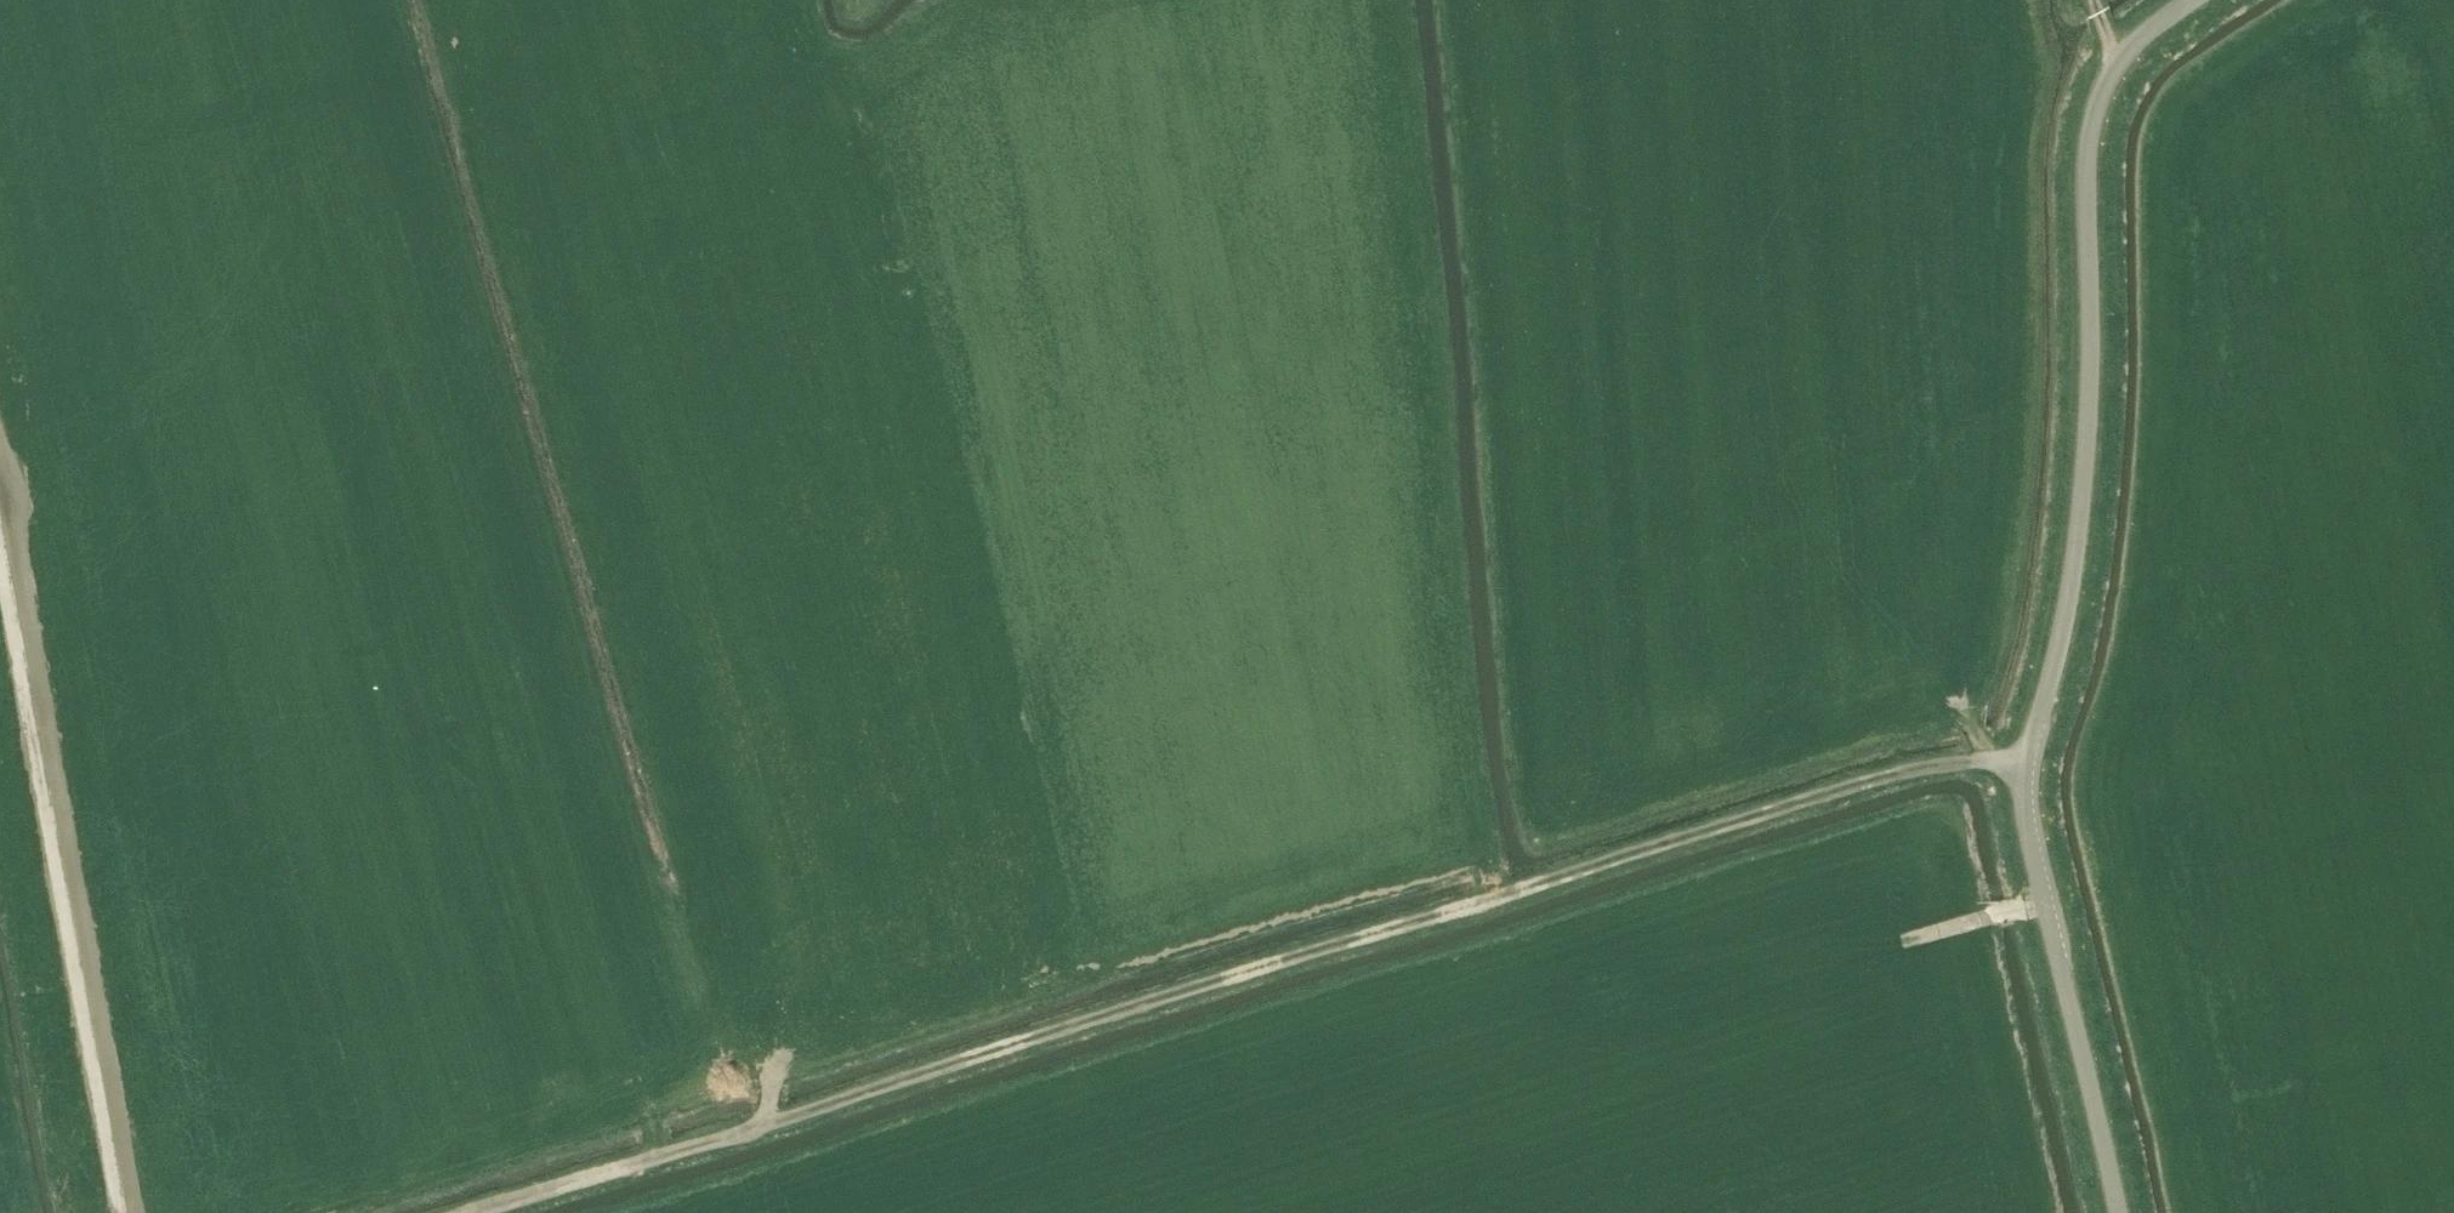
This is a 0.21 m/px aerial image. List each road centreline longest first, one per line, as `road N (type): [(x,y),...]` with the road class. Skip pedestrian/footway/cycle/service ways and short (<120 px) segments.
road 1 (track): [(468,1212),(1875,776),(1918,765),(2026,765)]
road 2 (unclassified): [(2117,1212),(2023,803),(2079,528),(2088,423),(2091,122),(2116,61),(2192,0)]

